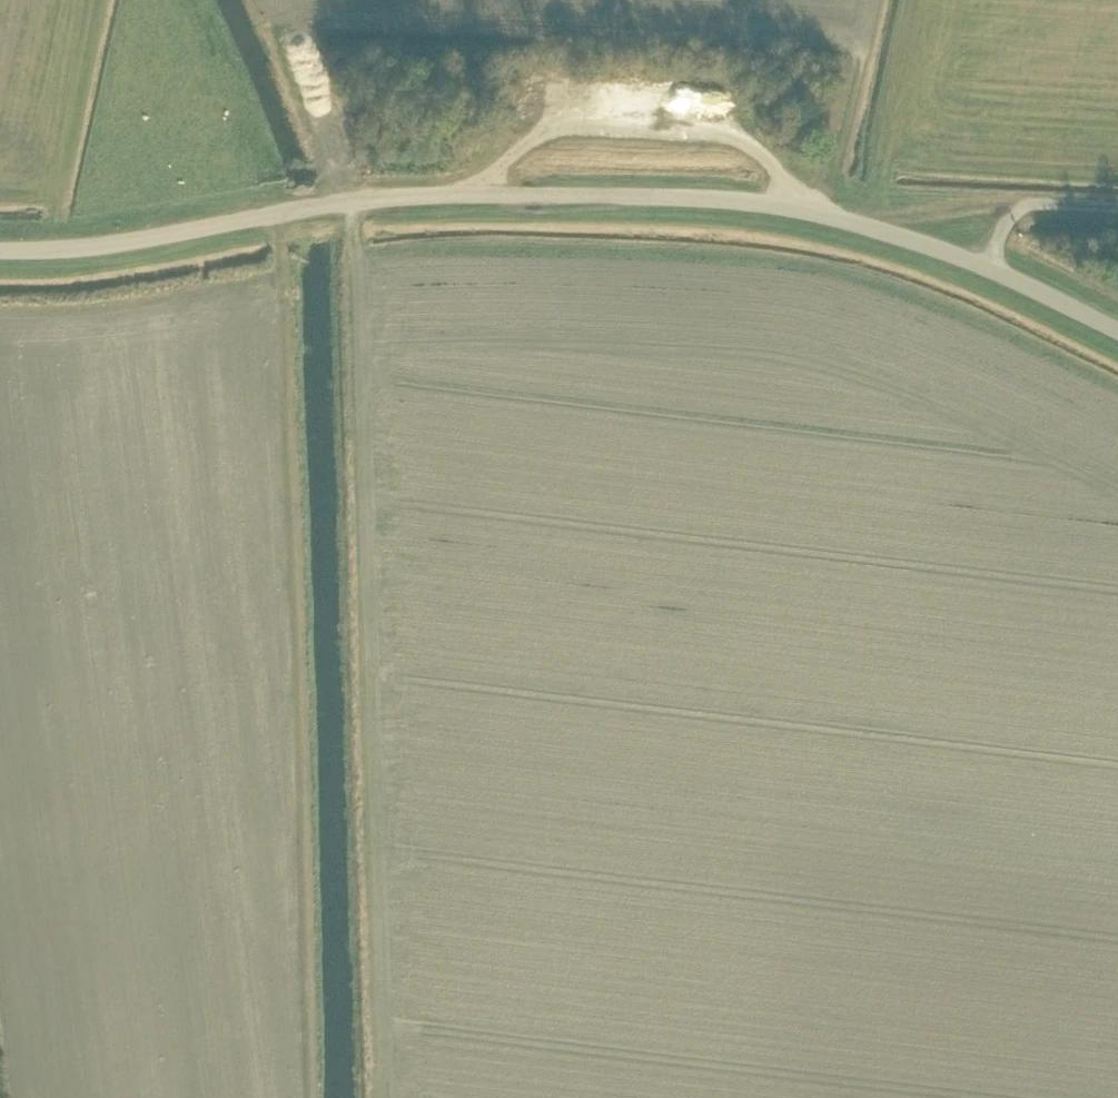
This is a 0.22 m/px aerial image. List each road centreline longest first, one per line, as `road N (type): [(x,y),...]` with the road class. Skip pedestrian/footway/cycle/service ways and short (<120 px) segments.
road 1 (unclassified): [(0,248),(75,249),(353,202),(550,196),(708,199),(814,212),(985,265)]
road 2 (track): [(381,1097),(353,202)]
road 3 (unclassified): [(1117,210),(1028,206),(1010,215),(985,265)]
road 4 (unclassified): [(985,265),(1117,330)]

